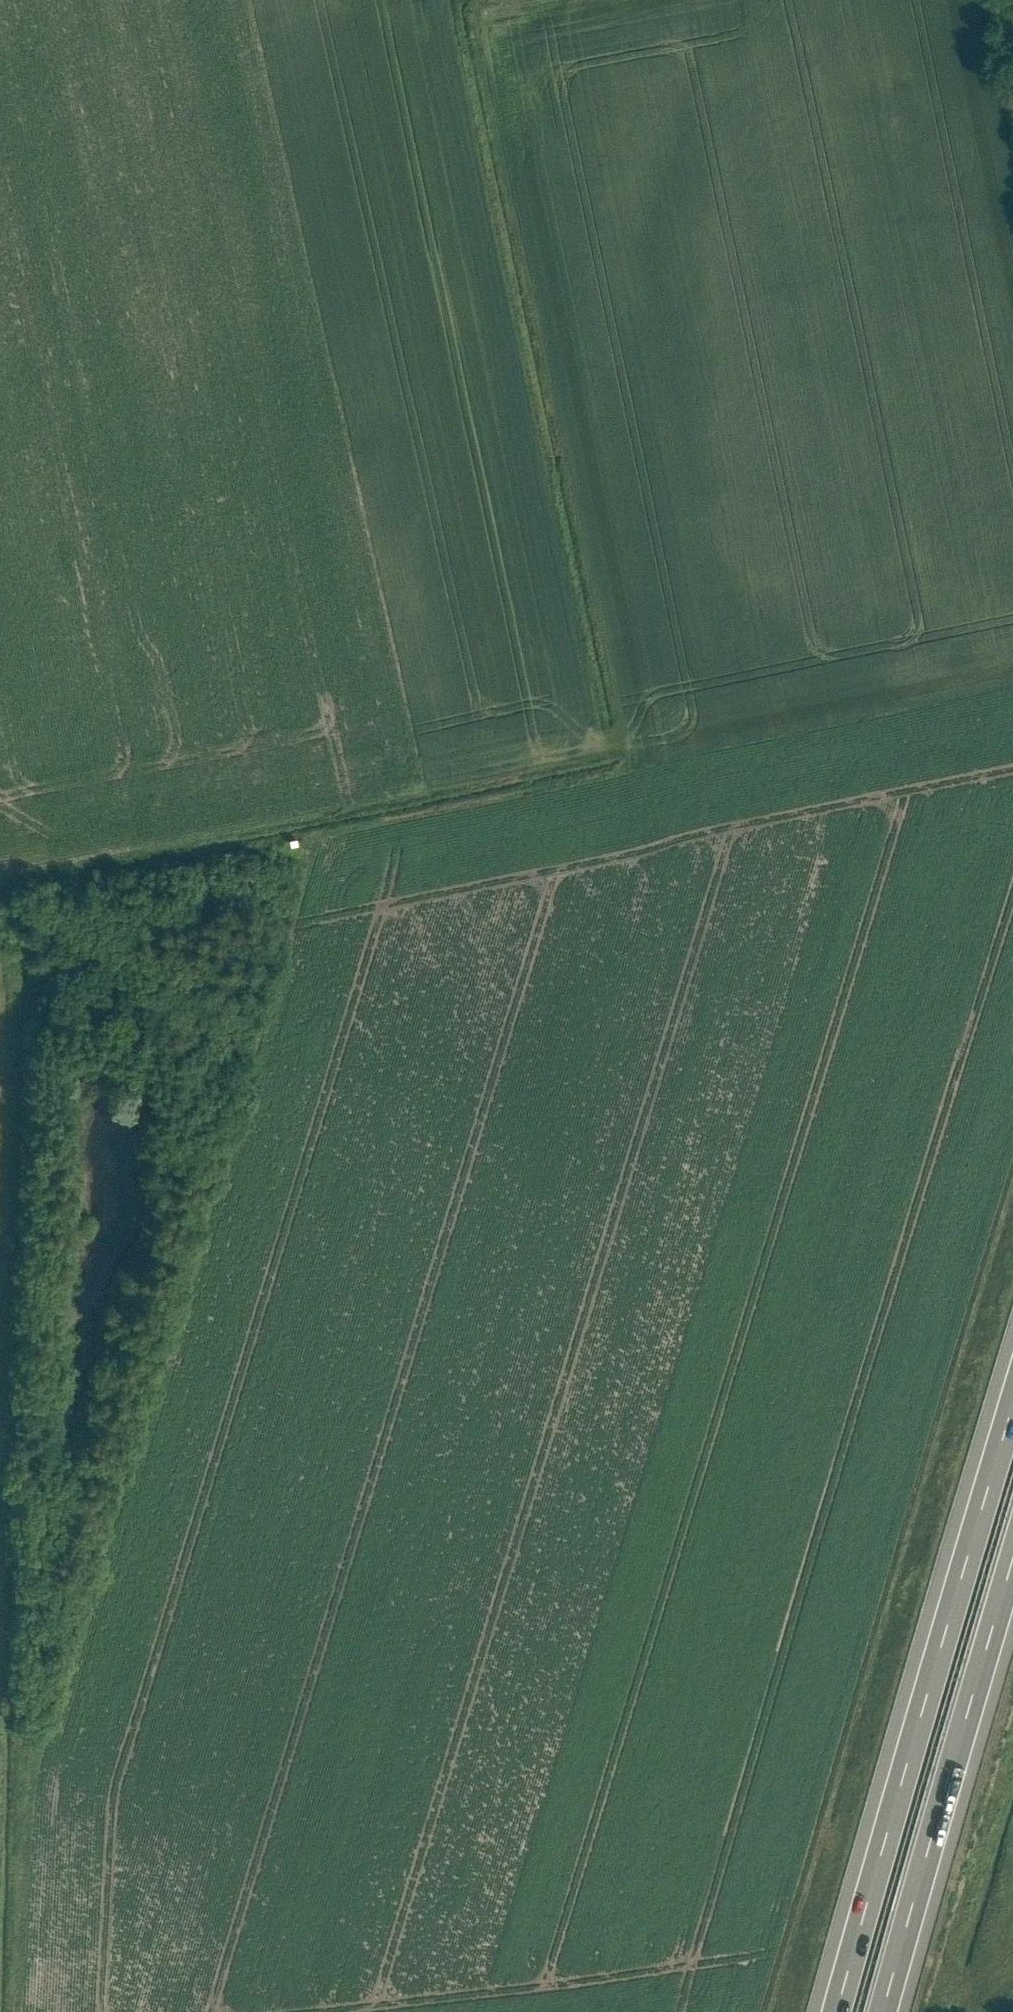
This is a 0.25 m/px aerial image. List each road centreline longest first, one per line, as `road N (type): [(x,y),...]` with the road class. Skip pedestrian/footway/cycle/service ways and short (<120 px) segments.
road 1 (motorway): [(1012,1415),(837,2011)]
road 2 (motorway): [(883,2011),(1012,1560)]

